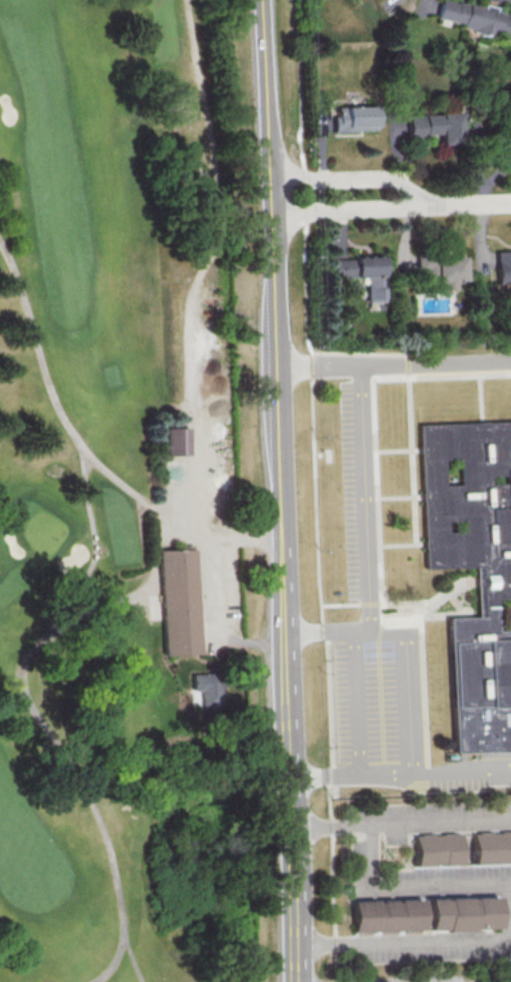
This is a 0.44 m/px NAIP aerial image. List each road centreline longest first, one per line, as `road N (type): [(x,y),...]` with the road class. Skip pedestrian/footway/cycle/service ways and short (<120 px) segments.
road 1 (tertiary): [(265,0),(286,635)]
road 2 (tertiary): [(286,635),(298,981)]
road 3 (residential): [(440,206),(396,180),(273,182)]
road 4 (residential): [(274,212),(440,206)]

